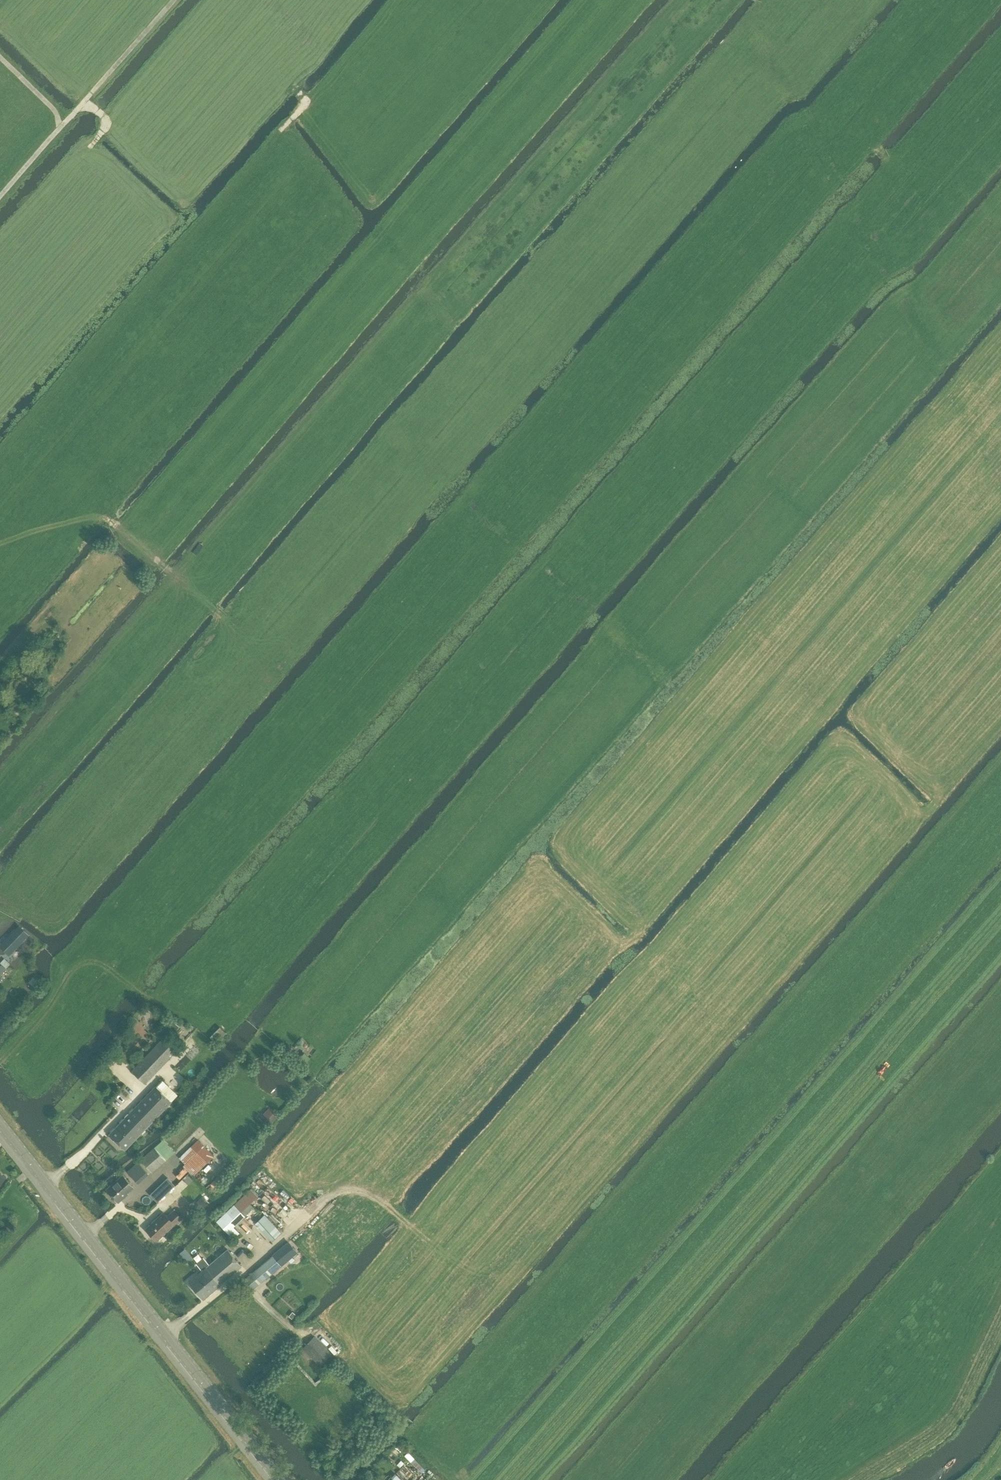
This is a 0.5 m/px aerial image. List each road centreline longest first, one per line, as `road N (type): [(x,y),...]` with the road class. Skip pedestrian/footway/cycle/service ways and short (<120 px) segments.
road 1 (tertiary): [(281,1479),(0,1123)]
road 2 (track): [(0,196),(60,128),(57,111),(0,57)]
road 3 (track): [(82,105),(174,0)]
road 4 (track): [(30,1364),(121,1279)]

